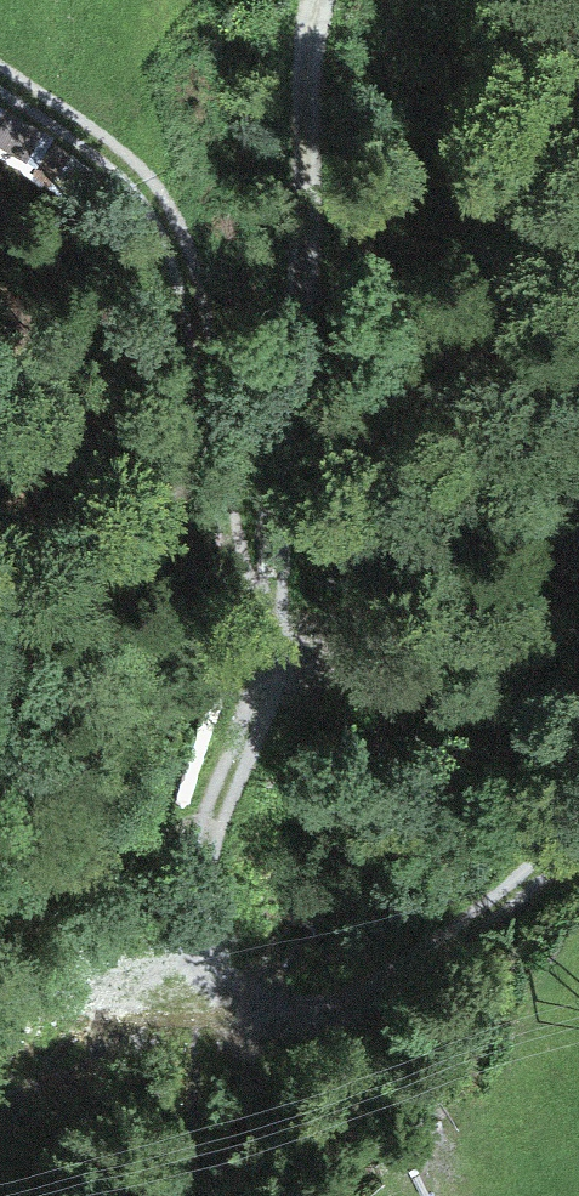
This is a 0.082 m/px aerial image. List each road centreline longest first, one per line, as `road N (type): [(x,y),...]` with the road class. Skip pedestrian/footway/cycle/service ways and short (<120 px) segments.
road 1 (track): [(326,1002),(254,998),(219,947),(205,908),(205,862),(226,776),(261,708),(311,334),(318,106),(310,30),(320,0)]
road 2 (track): [(0,77),(126,167),(178,227),(203,301),(206,415),(241,566),(269,642)]
road 3 (track): [(326,1002),(391,981),(578,842)]

